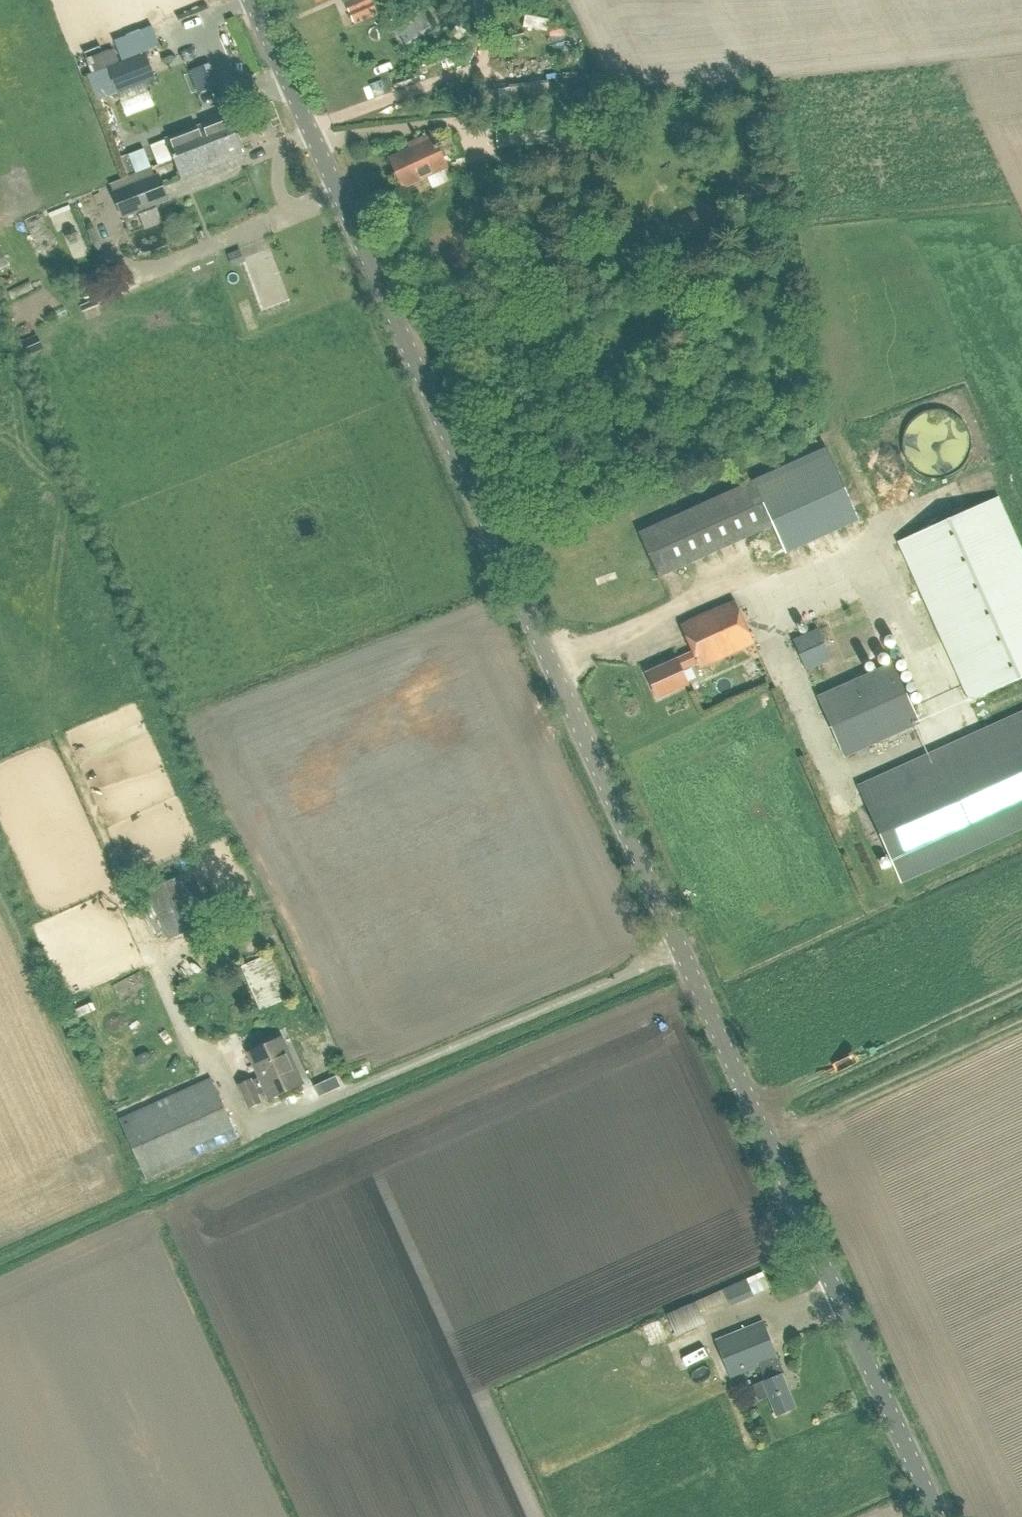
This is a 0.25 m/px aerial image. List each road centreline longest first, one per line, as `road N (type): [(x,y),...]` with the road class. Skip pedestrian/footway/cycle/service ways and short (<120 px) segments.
road 1 (tertiary): [(938,1516),(249,0)]
road 2 (track): [(766,1136),(1021,1017)]

